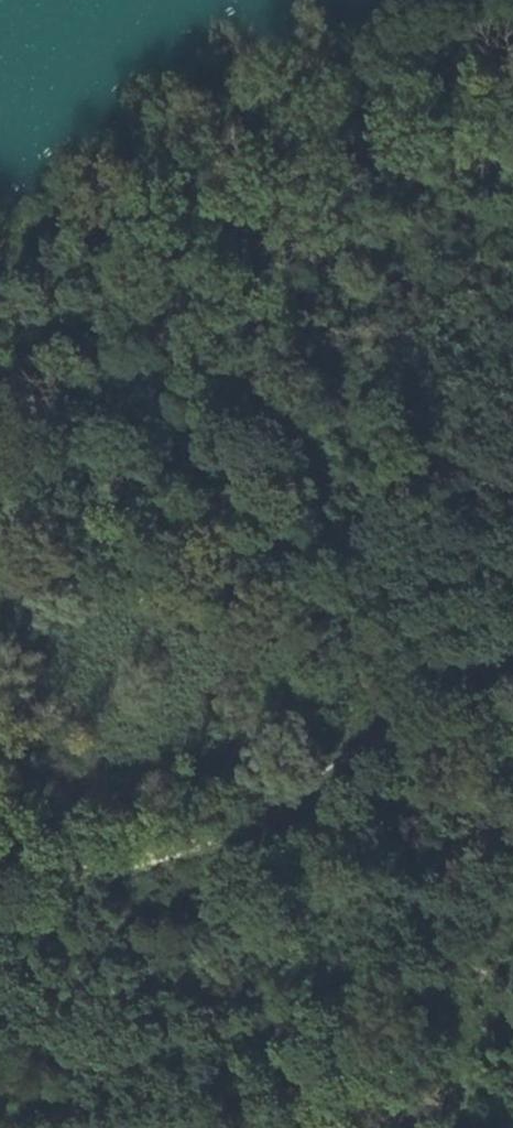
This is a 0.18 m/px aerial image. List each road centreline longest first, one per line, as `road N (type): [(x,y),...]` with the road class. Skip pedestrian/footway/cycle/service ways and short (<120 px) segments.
road 1 (track): [(512,669),(275,803),(139,867),(0,858)]

